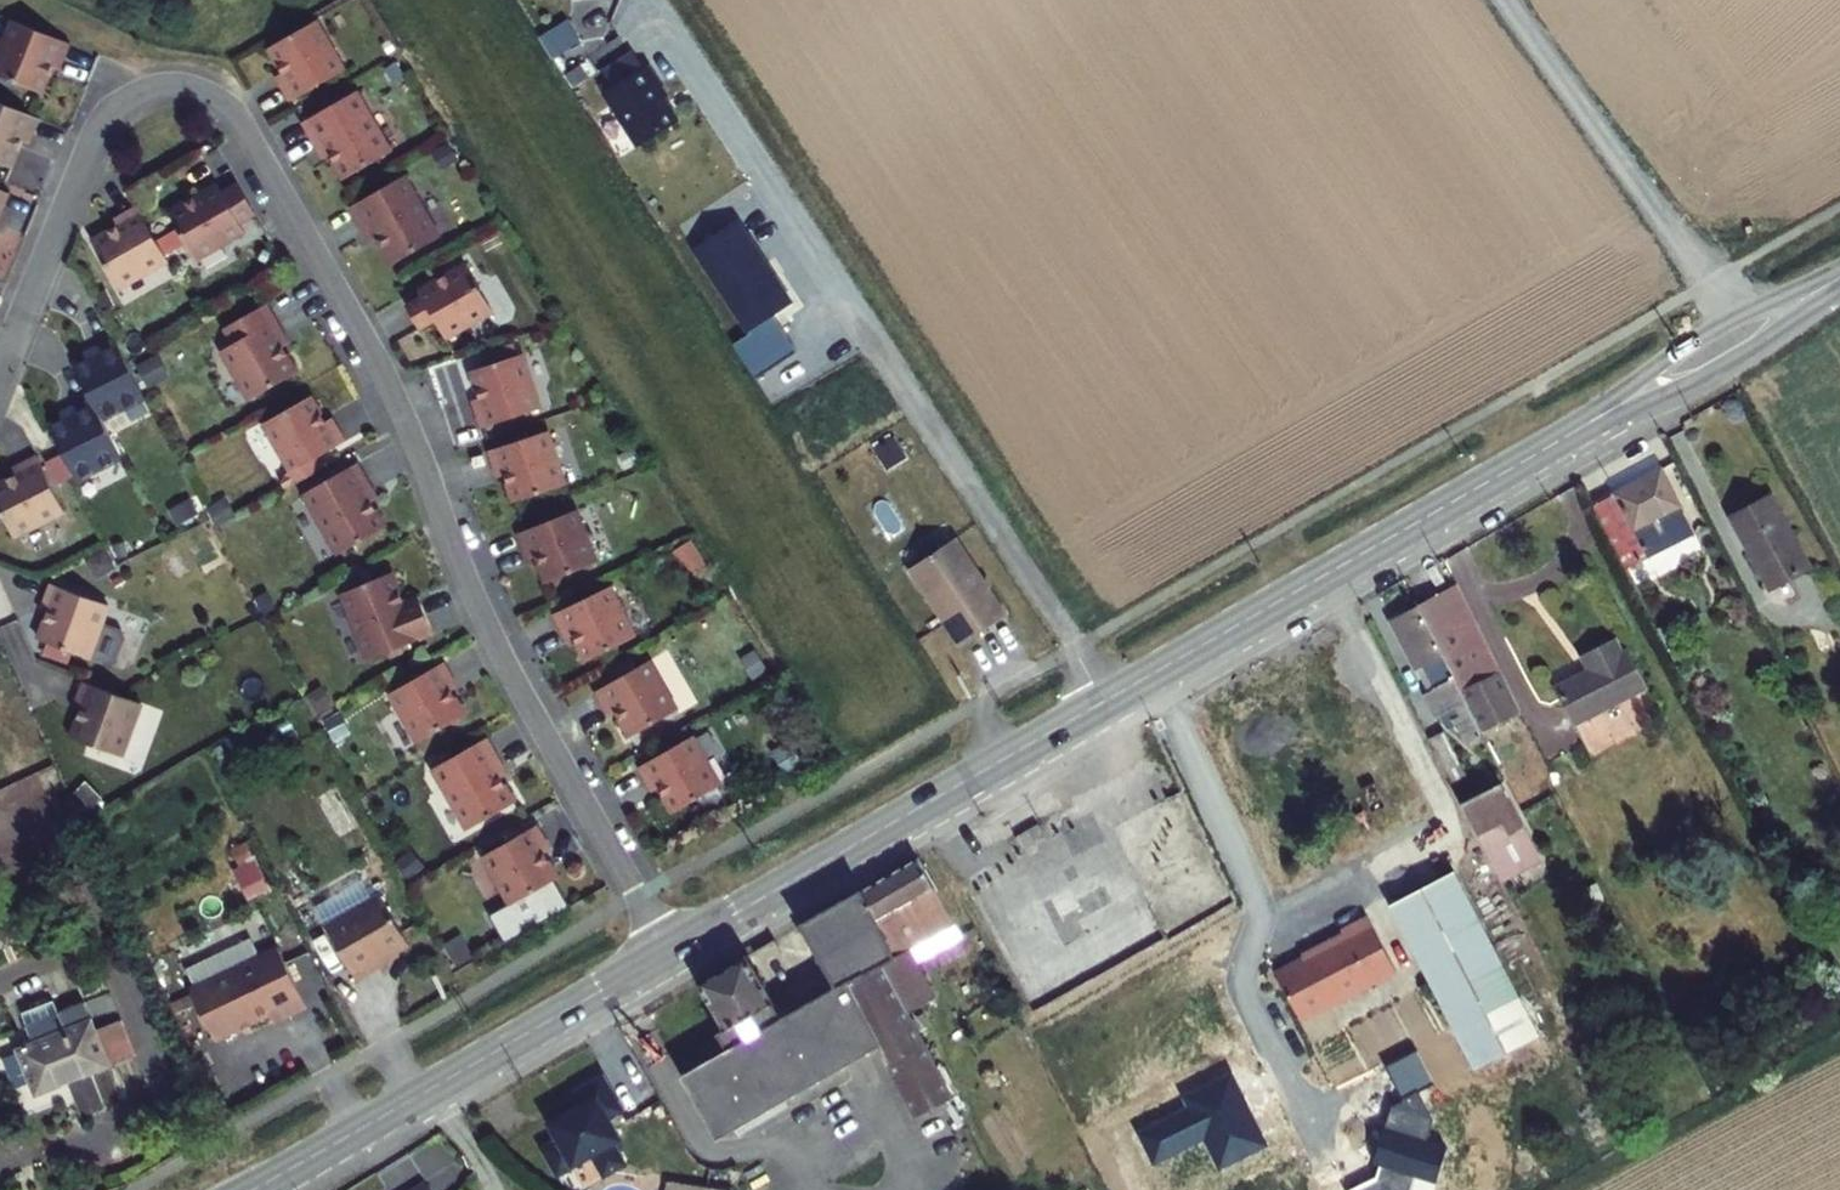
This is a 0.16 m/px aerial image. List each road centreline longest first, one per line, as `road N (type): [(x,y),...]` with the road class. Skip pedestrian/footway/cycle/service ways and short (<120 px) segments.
road 1 (residential): [(0,377),(103,116),(131,95),(165,85),(223,101),(377,360),(489,631),(666,953)]
road 2 (unclassified): [(657,0),(1110,697)]
road 3 (secondary): [(1110,697),(1571,432)]
road 4 (secondary): [(666,953),(1110,697)]
road 5 (secondary): [(251,1189),(666,953)]
road 6 (track): [(1499,0),(1730,320)]
road 7 (secondary): [(1839,275),(1714,327),(1571,432)]
road 8 (secondary): [(1571,432),(1743,354),(1839,281)]

